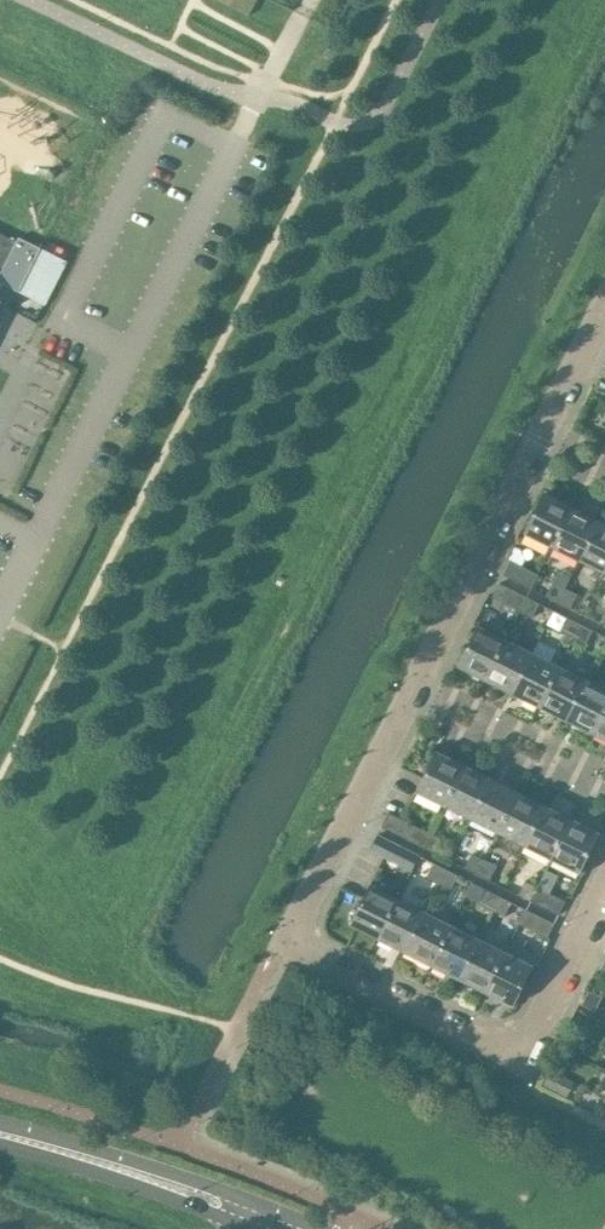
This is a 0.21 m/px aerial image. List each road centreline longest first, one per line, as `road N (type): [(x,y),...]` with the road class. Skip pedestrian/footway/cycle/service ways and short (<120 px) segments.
road 1 (residential): [(522,1053),(290,936),(604,303)]
road 2 (secondary): [(278,1213),(0,1123)]
road 3 (secondary): [(0,1145),(260,1228)]
road 4 (residential): [(522,1053),(604,889)]

